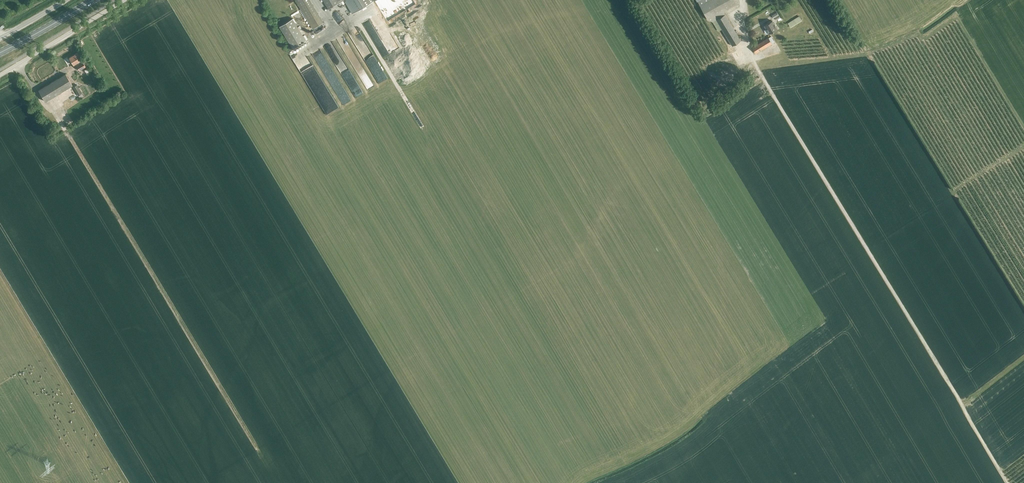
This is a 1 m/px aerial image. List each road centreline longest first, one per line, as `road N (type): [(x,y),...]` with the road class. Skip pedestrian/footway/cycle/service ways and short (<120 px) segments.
road 1 (unclassified): [(0,76),(124,0)]

